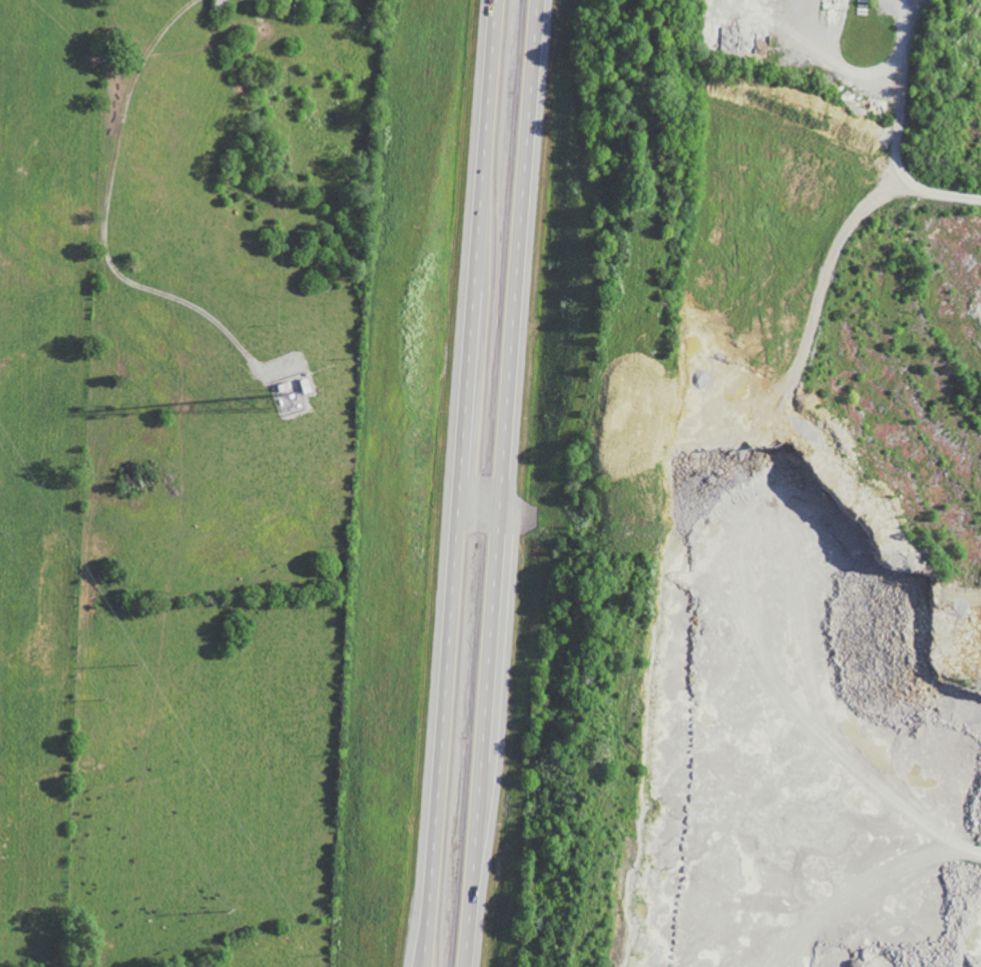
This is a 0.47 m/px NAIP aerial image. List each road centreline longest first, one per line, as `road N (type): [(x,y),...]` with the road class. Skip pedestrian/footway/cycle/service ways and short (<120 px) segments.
road 1 (trunk): [(467,966),(541,0)]
road 2 (trunk): [(497,0),(424,966)]

